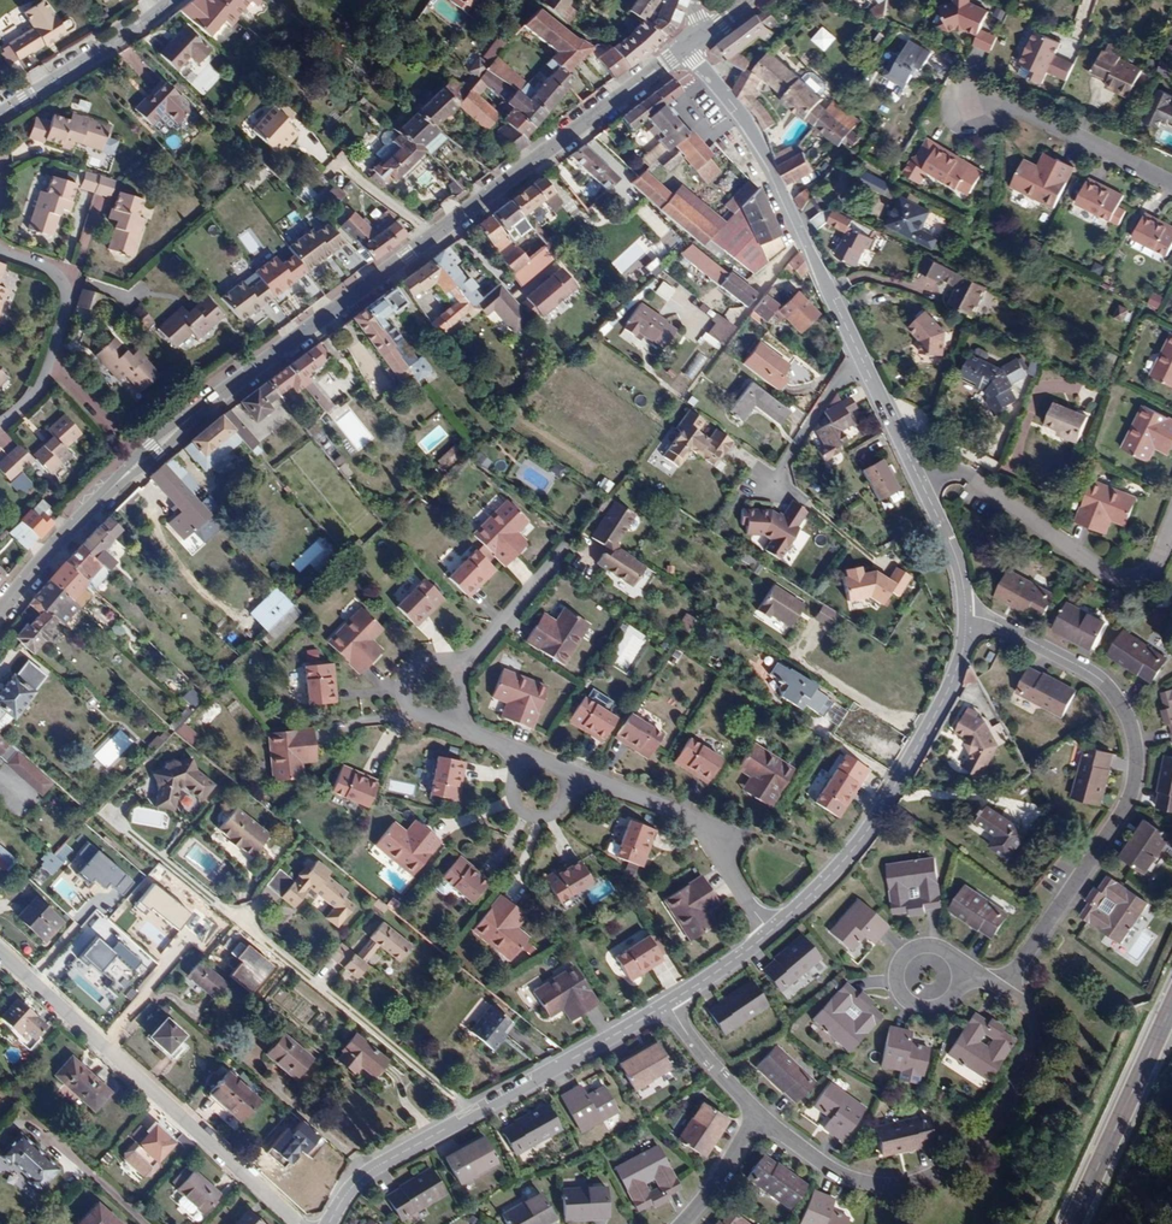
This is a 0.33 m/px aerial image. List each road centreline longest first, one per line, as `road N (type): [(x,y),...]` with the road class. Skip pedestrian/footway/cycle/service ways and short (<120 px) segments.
road 1 (tertiary): [(688,47),(139,462)]
road 2 (residential): [(1009,990),(1117,824),(1141,753),(1117,689),(990,620),(967,617)]
road 3 (residential): [(1009,990),(1040,1021),(1042,1041),(1012,1103),(976,1152),(947,1173),(890,1189),(862,1184),(834,1173),(759,1116)]
road 4 (residential): [(668,1004),(369,1172),(328,1223)]
road 5 (residential): [(298,1223),(0,953)]
road 6 (residential): [(967,617),(950,686),(881,811),(813,898),(771,934)]
road 7 (residential): [(688,47),(750,128),(858,351)]
road 8 (residential): [(923,487),(942,474),(972,475),(1125,577),(1146,575),(1161,562),(1171,532)]
road 9 (residential): [(579,773),(697,826),(771,934)]
road 10 (primary): [(1171,1005),(1070,1223)]
road 11 (residential): [(1171,180),(1009,101),(971,109)]
road 12 (residential): [(0,114),(176,0)]
road 13 (tertiary): [(139,462),(0,617)]
road 14 (residential): [(568,543),(459,668)]
road 15 (unclassified): [(858,351),(770,491)]
road 16 (residential): [(50,365),(65,285),(56,272),(0,254)]
road 17 (residential): [(963,977),(957,997),(940,1009),(910,1002),(900,984),(903,964),(918,950),(938,948)]
road 18 (residential): [(858,351),(923,487)]
road 19 (residential): [(759,1116),(668,1004)]
road 20 (residential): [(579,773),(565,807),(531,817),(517,806),(519,754)]
road 21 (residential): [(457,710),(439,717),(414,712),(405,688),(426,661),(459,668)]
road 22 (residential): [(923,487),(952,546),(967,617)]
road 23 (residential): [(50,365),(139,462)]
road 24 (residential): [(684,1223),(759,1116)]
road 25 (residential): [(771,934),(668,1004)]

